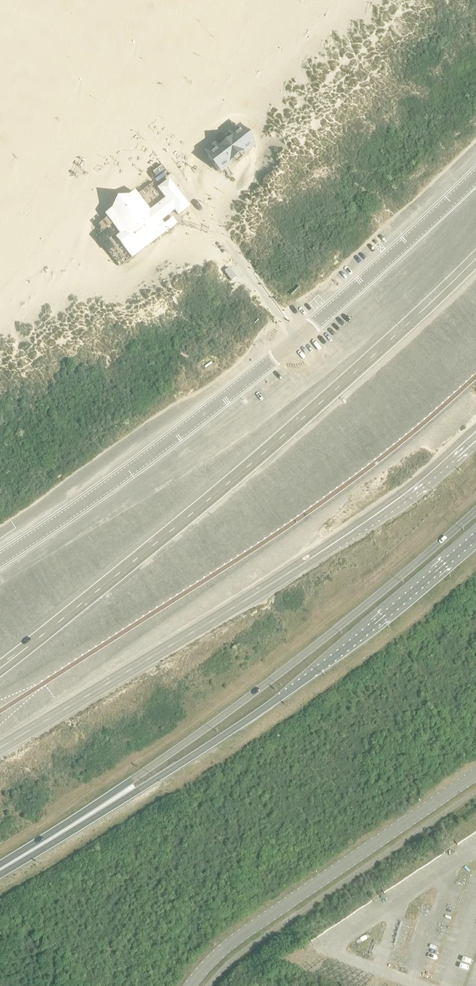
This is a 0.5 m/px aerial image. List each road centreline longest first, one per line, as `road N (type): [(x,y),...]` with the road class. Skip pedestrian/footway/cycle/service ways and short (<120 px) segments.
road 1 (unclassified): [(0,670),(251,462),(475,257)]
road 2 (unclassified): [(0,559),(295,339),(475,176)]
road 3 (unclassified): [(0,746),(282,576),(402,496),(471,436)]
road 4 (primary): [(475,508),(107,803)]
road 5 (primary): [(107,803),(321,666),(475,534)]
road 6 (tertiary): [(189,985),(228,945),(475,774)]
road 7 (primary): [(0,869),(107,803)]

